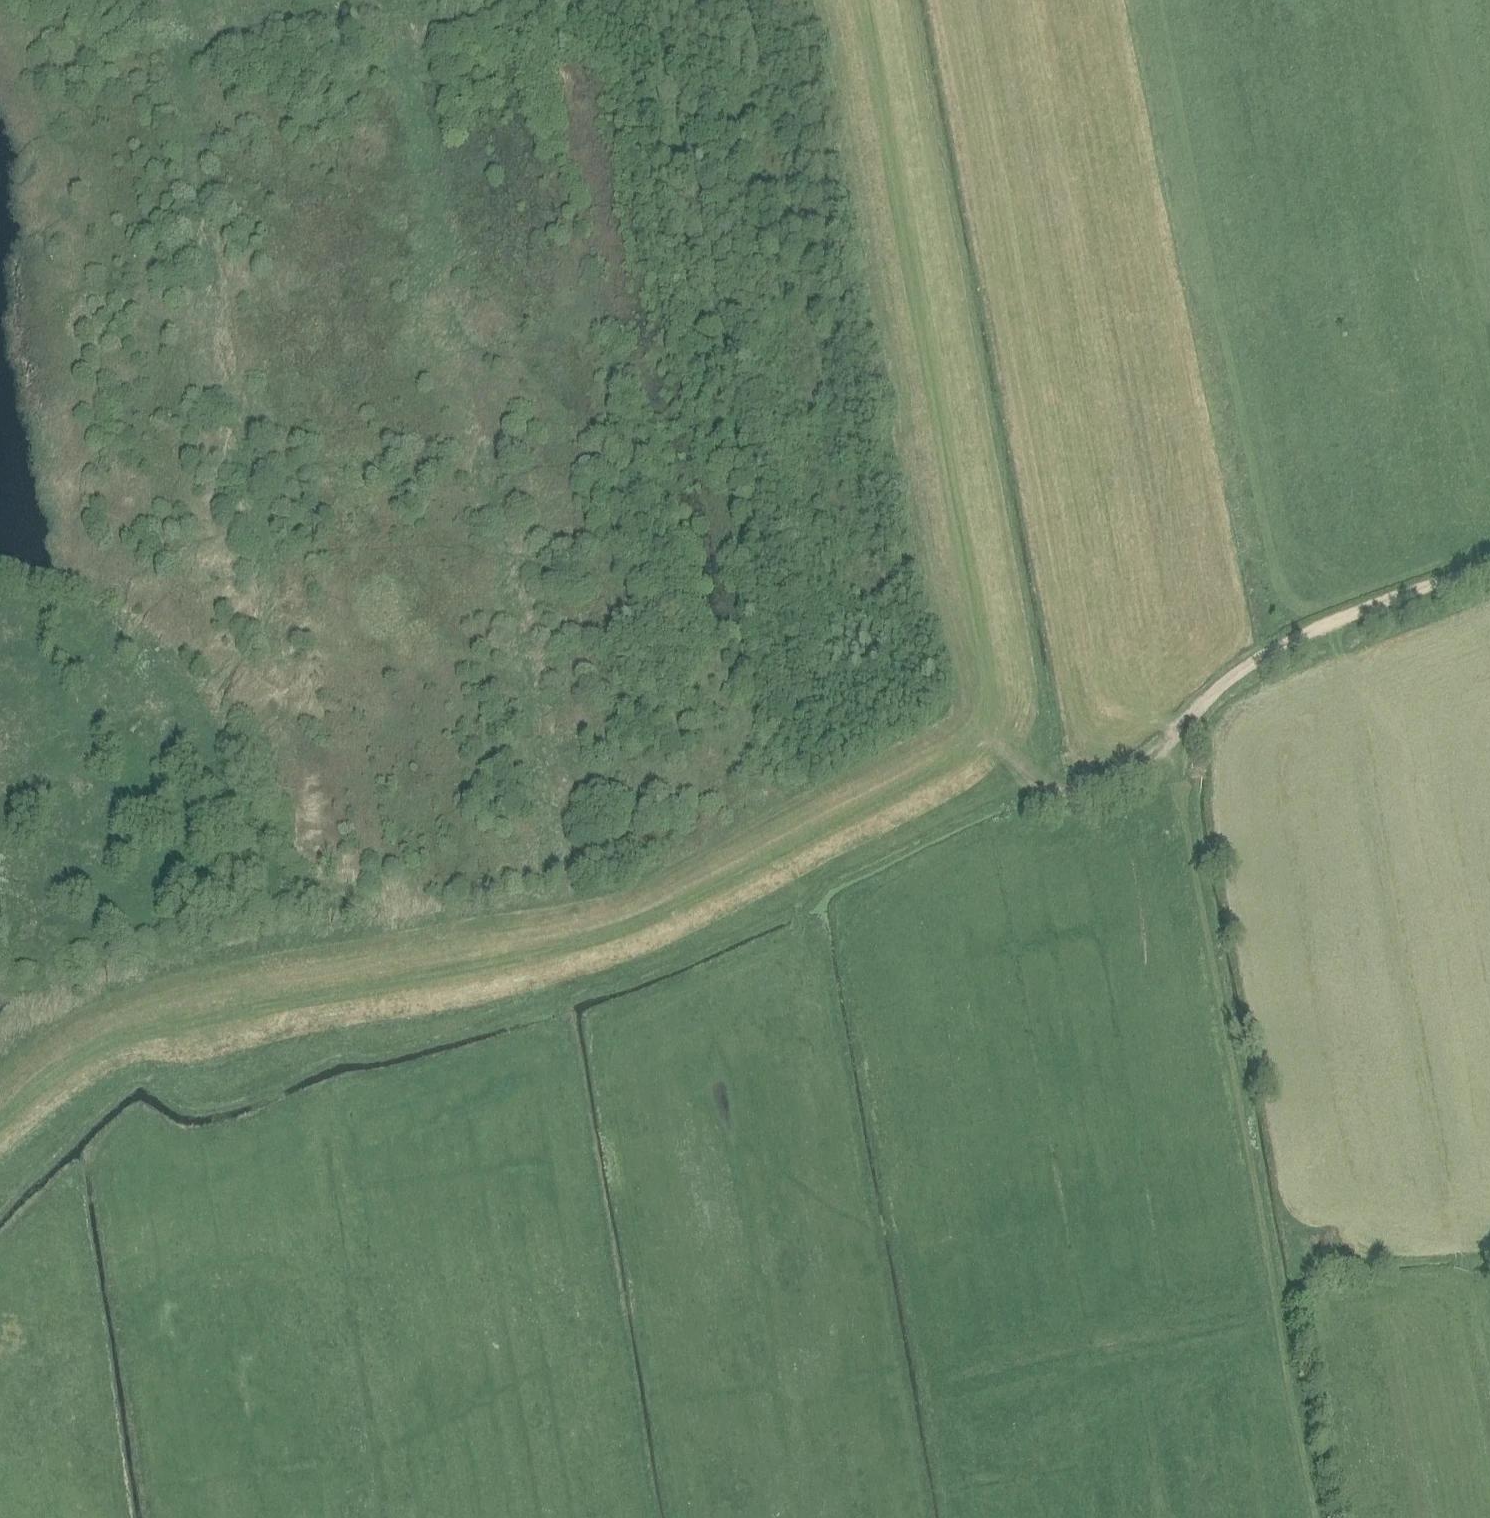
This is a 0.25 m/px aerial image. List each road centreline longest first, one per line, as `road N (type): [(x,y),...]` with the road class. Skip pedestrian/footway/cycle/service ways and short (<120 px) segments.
road 1 (track): [(1489,568),(1349,614),(1248,663),(1152,756),(1103,776),(1043,790),(1011,762),(996,727)]

